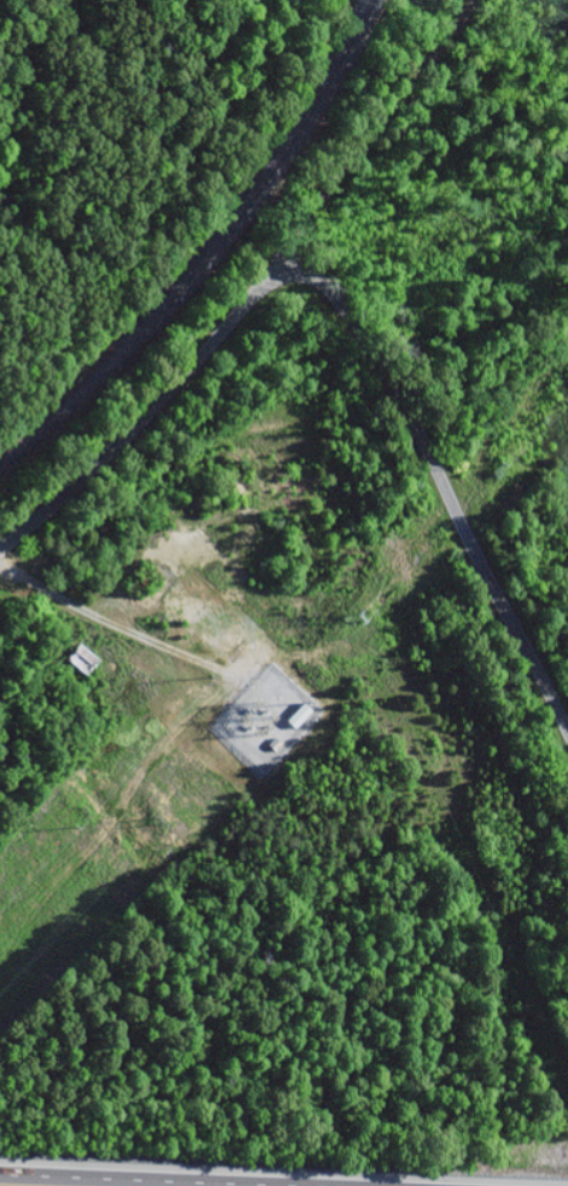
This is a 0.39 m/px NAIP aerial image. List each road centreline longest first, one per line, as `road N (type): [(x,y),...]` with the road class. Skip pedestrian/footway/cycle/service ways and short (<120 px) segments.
road 1 (residential): [(567,732),(463,539),(404,406),(340,301),(298,272),(264,283)]
road 2 (residential): [(0,546),(129,430),(264,283)]
road 3 (residential): [(264,283),(473,0)]
road 4 (motorway): [(280,1185),(0,1174)]

